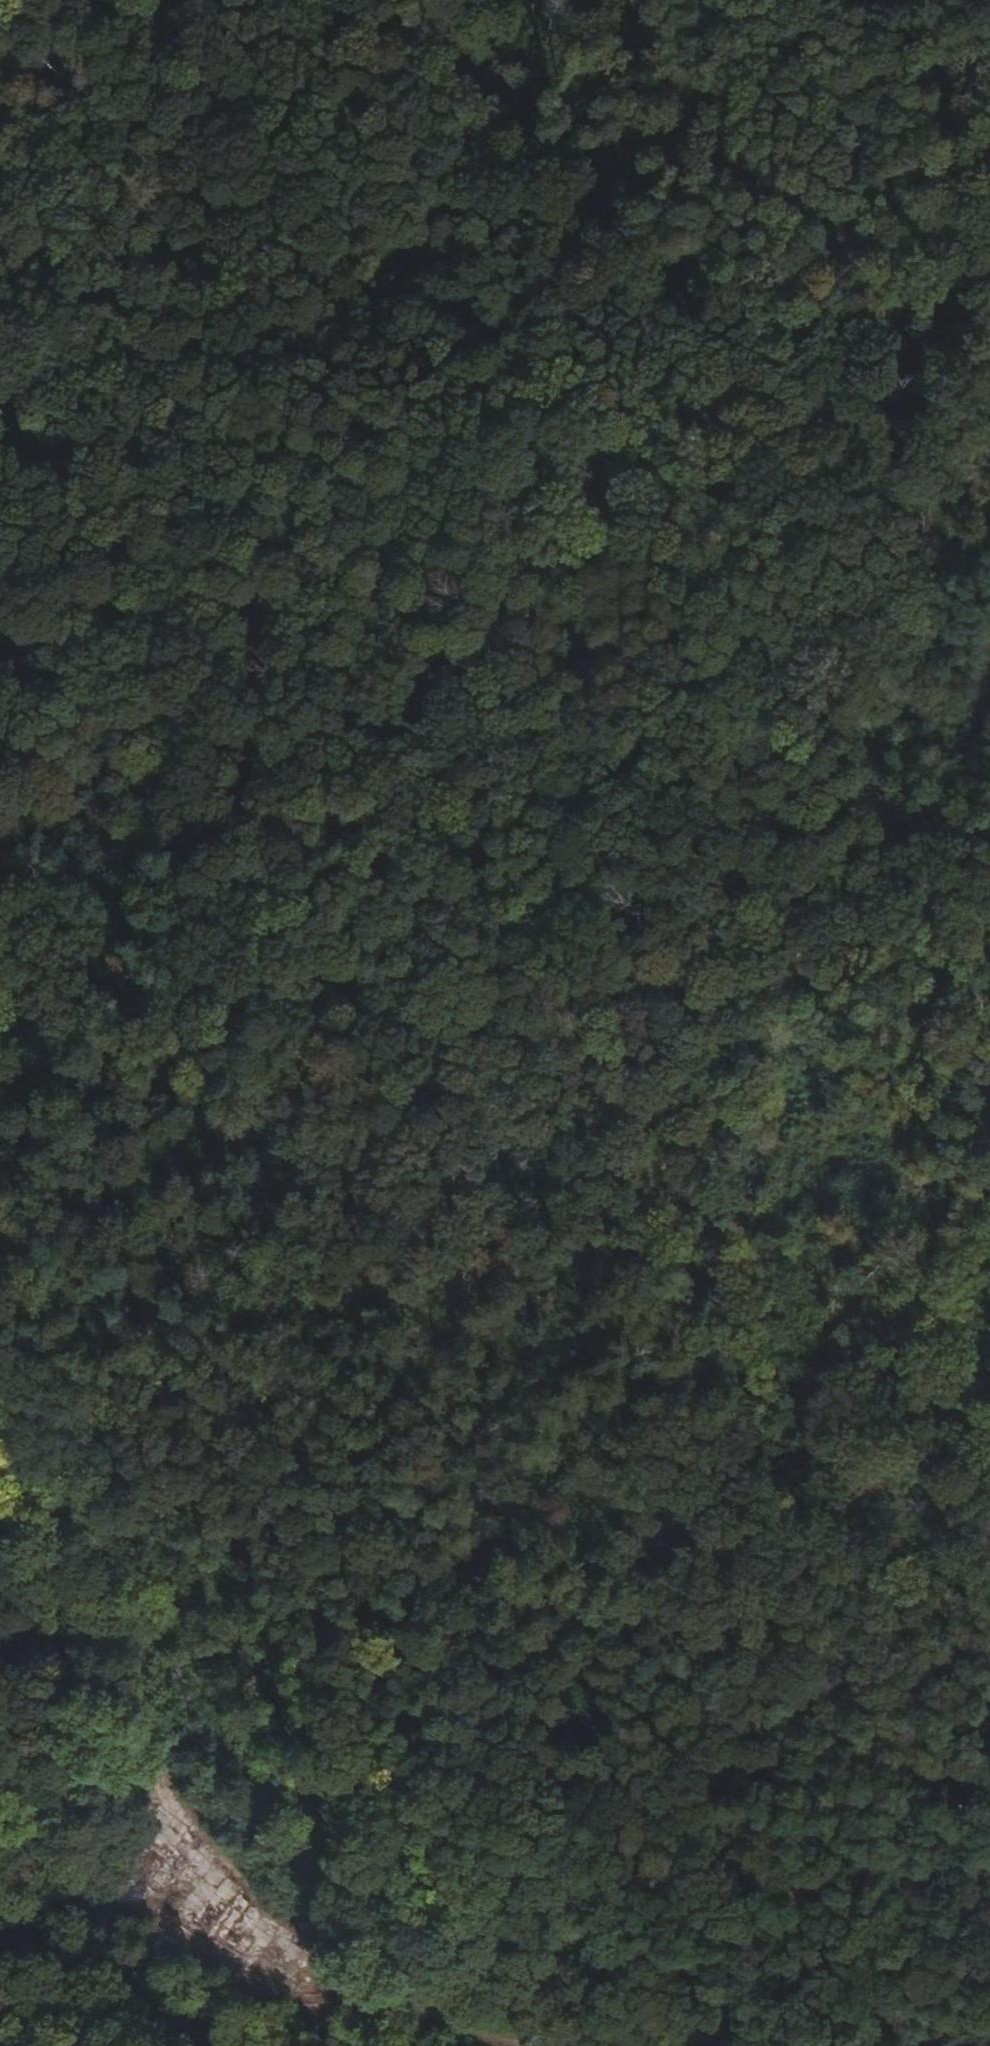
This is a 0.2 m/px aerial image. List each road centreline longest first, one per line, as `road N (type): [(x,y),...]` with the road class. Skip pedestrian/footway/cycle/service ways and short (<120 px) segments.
road 1 (track): [(0,1618),(121,1705),(177,1818),(293,1936),(354,2015),(446,2045)]
road 2 (tertiary): [(0,1932),(245,2045)]

